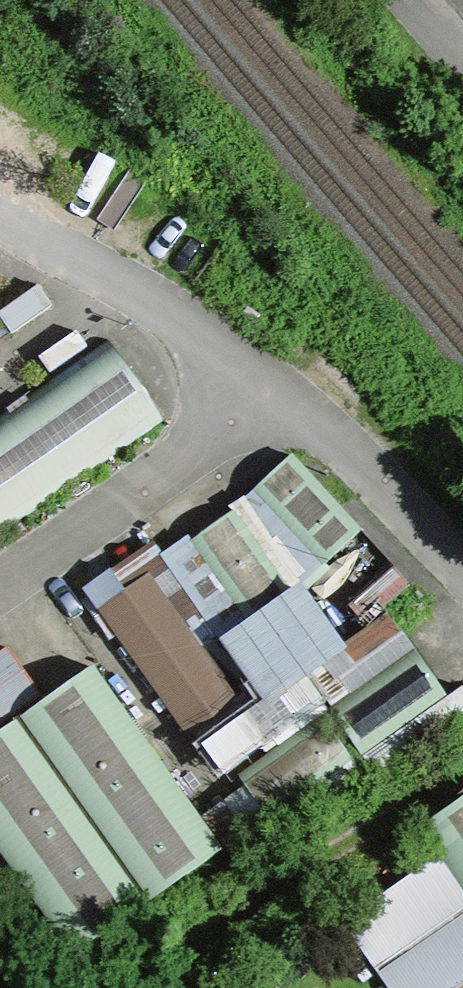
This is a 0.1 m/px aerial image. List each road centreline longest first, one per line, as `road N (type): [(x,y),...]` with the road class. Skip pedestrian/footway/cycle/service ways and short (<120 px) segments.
road 1 (residential): [(462,579),(271,378),(0,218)]
road 2 (track): [(168,987),(205,933),(462,765)]

